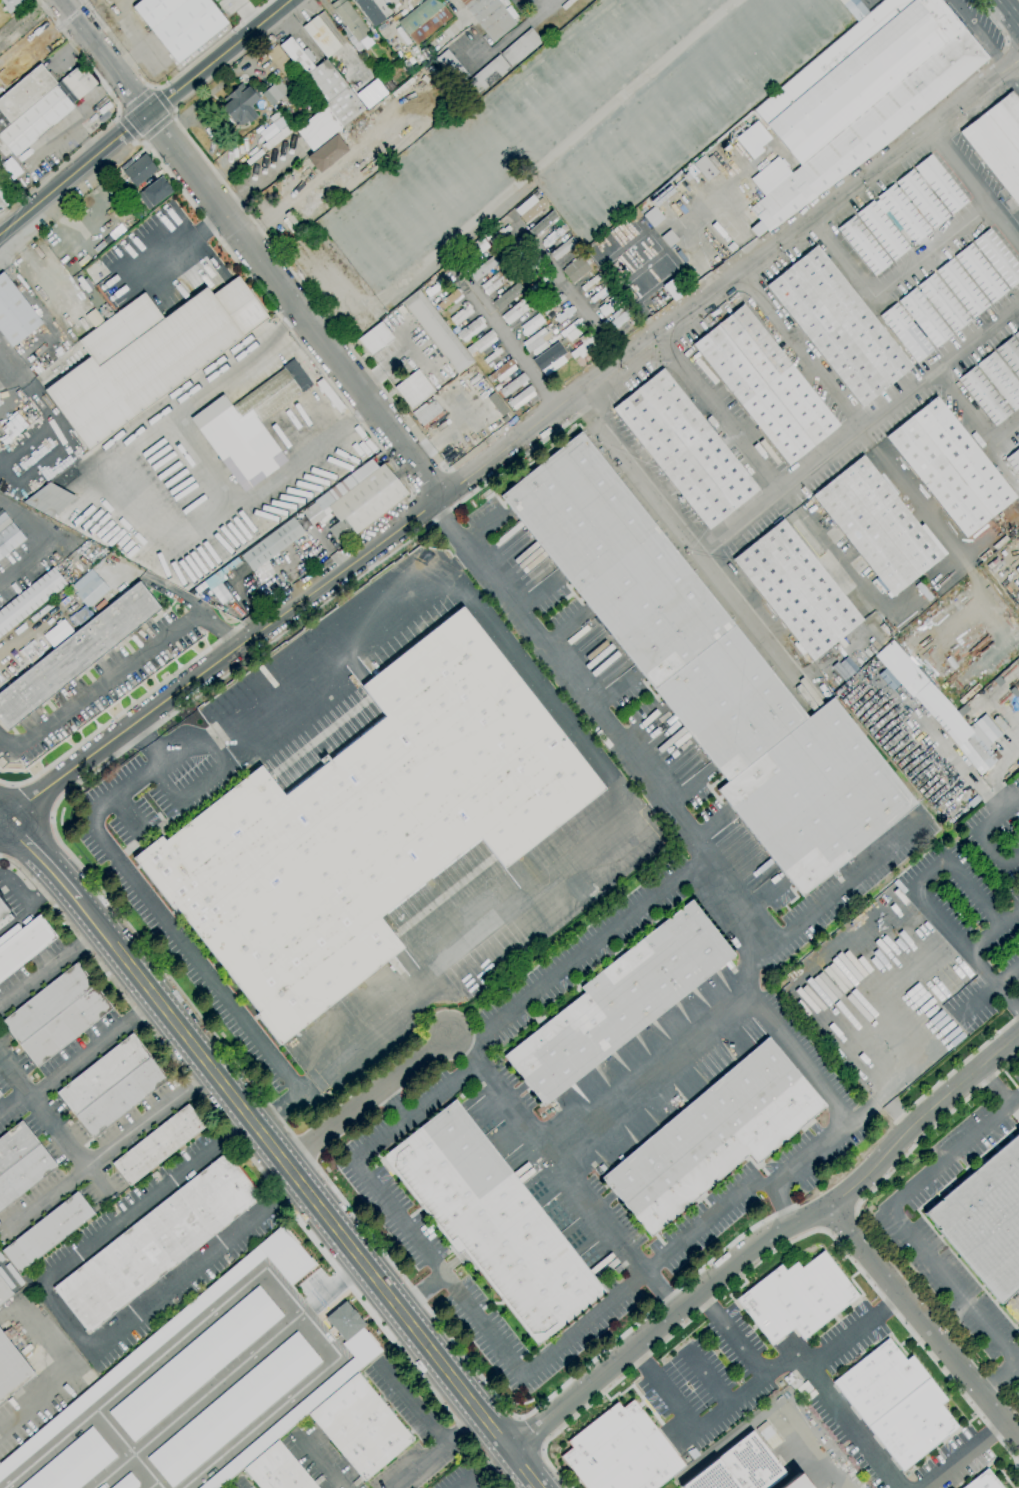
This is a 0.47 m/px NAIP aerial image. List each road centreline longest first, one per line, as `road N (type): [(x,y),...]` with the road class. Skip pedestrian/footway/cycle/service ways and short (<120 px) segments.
road 1 (residential): [(1018,59),(743,274),(0,824)]
road 2 (tertiary): [(74,895),(537,1487)]
road 3 (tertiary): [(508,1451),(737,1259),(842,1199),(908,1128),(1018,1033)]
road 4 (tertiary): [(59,0),(443,495)]
road 5 (tertiary): [(290,0),(0,234)]
road 6 (residential): [(826,1210),(1018,1440)]

